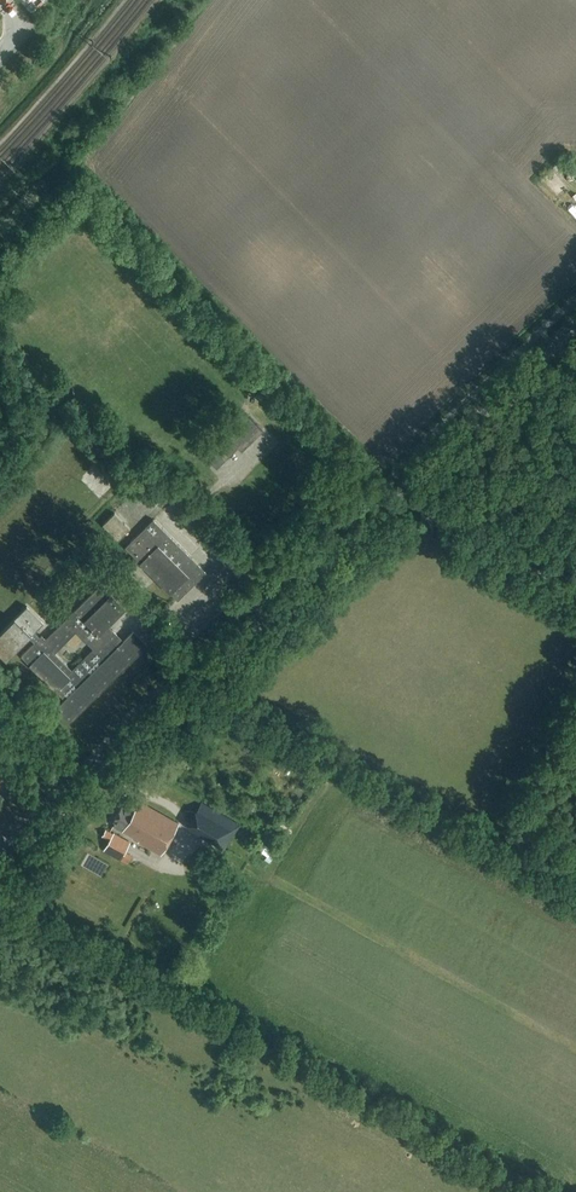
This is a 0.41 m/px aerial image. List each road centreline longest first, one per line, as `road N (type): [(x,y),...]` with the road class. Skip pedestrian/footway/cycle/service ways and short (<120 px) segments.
road 1 (tertiary): [(0,868),(575,325)]
road 2 (track): [(575,596),(441,527),(399,493)]

